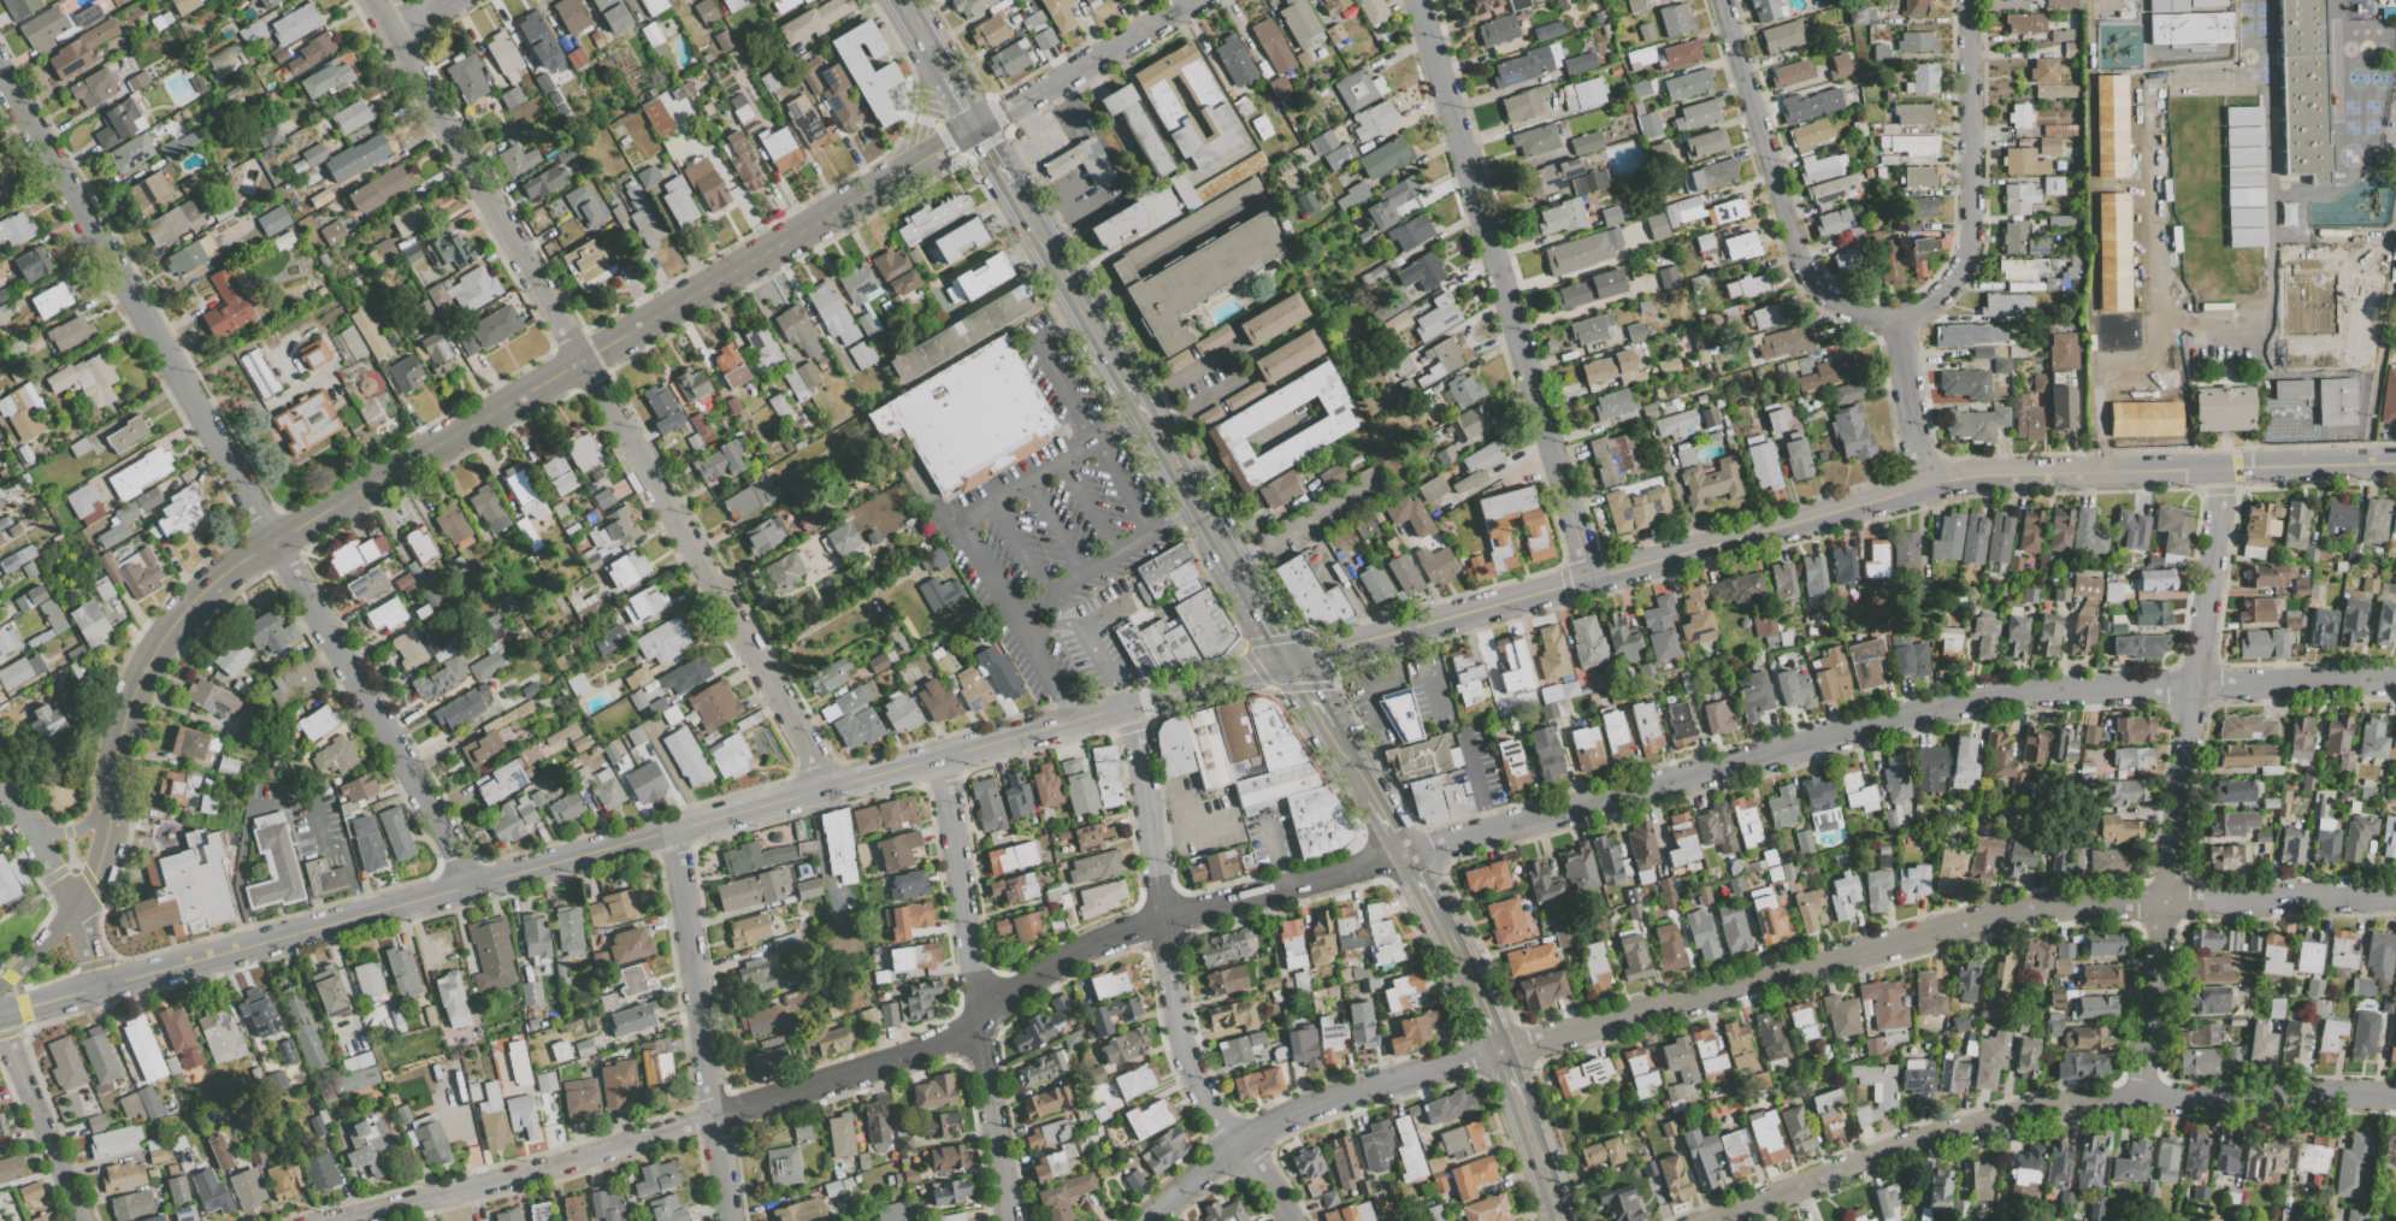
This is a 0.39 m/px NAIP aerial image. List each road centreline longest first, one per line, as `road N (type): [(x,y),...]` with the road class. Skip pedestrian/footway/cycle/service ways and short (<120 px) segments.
road 1 (residential): [(327,1220),(549,1167),(901,1060),(960,1036),(1103,938),(2017,692),(2395,676)]
road 2 (tertiary): [(0,1014),(1291,661)]
road 3 (residential): [(0,60),(474,885)]
road 4 (residential): [(372,0),(831,789)]
road 5 (residential): [(1501,1050),(2030,909),(2395,895)]
road 6 (residential): [(580,362),(1193,0)]
road 7 (residential): [(1711,1220),(1929,1139),(2067,1104),(2395,1098)]
road 8 (tertiary): [(1291,661),(1920,488)]
road 9 (residential): [(2224,471),(2141,1097)]
road 10 (residential): [(1417,0),(1593,579)]
road 11 (residential): [(1131,706),(1185,1051),(1214,1114),(1296,1220)]
road 12 (tertiary): [(1920,488),(1981,477),(2395,463)]
road 13 (residential): [(938,760),(1007,1220)]
road 14 (secondary): [(1234,566),(1011,184)]
road 15 (residential): [(1142,1220),(1239,1142),(1309,1104),(1501,1050)]
road 16 (residential): [(1720,0),(1802,275),(1841,309),(1899,317)]
road 17 (residential): [(674,830),(728,1220)]
road 18 (residential): [(276,541),(580,362)]
road 19 (residential): [(1968,0),(1966,255),(1937,297),(1899,317)]
road 20 (residential): [(111,803),(126,713),(165,632),(230,570),(276,541)]
road 21 (residential): [(1899,317),(1920,488)]
road 22 (residential): [(29,1095),(82,1220)]
road 23 (secondary): [(928,45),(923,111),(901,173)]
road 24 (residential): [(77,904),(11,978),(0,1004)]

